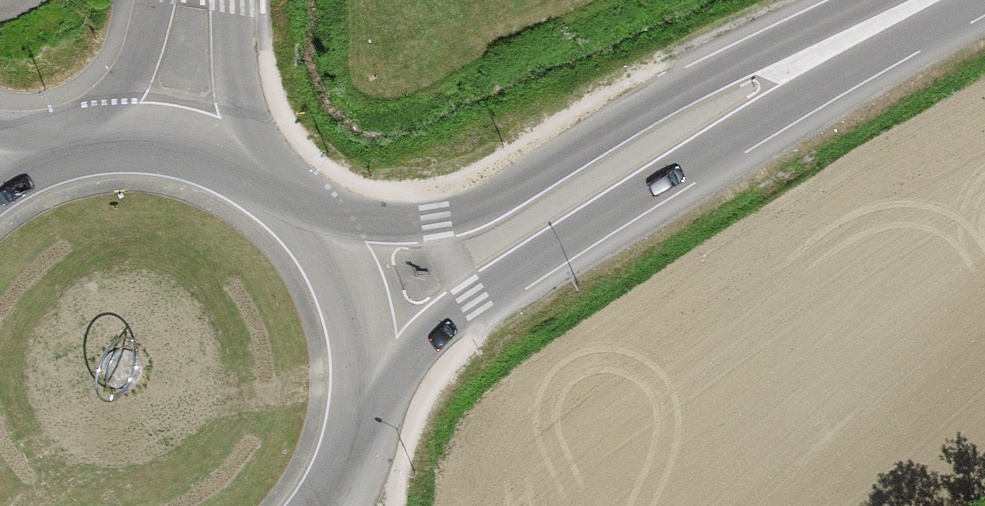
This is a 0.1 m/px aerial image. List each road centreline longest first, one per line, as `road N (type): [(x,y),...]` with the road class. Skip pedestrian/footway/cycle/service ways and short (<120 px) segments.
road 1 (primary): [(372,386),(474,301),(769,114),(932,0)]
road 2 (primary): [(915,0),(741,62),(661,100),(472,215),(381,227),(300,205)]
road 3 (primary): [(300,205),(258,172),(165,137),(116,135),(41,150)]
road 4 (primary): [(372,386),(355,288),(300,205)]
road 5 (primary): [(334,505),(365,436),(372,386)]

